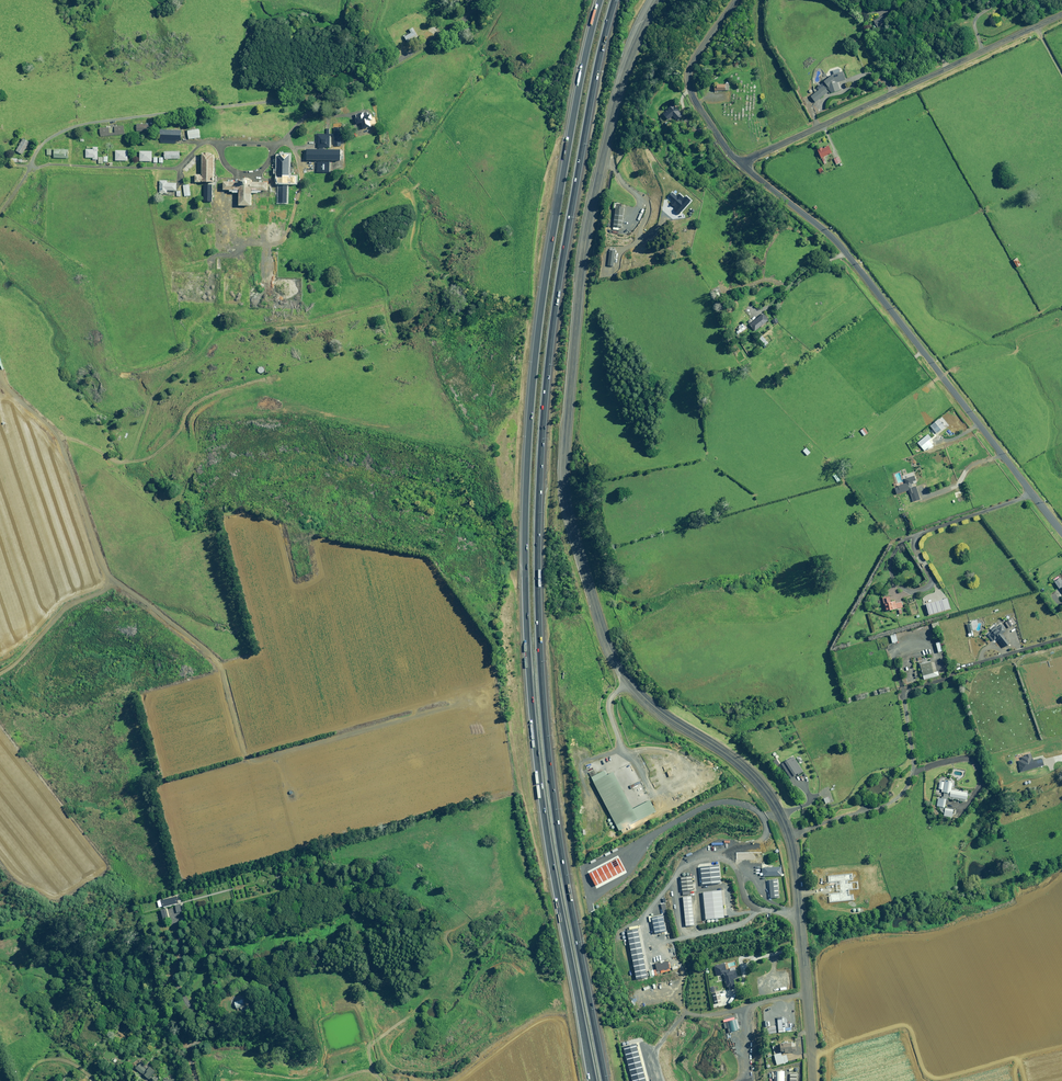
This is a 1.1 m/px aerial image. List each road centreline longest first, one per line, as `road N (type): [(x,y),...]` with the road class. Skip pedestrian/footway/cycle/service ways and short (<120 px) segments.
road 1 (motorway): [(594,1080),(543,810),(525,544),(541,310),(600,0)]
road 2 (motorway): [(615,0),(555,311),(538,530),(551,786),(604,1080)]
road 3 (secondary): [(789,836),(750,773),(657,710),(619,668),(566,501),(584,252),(625,73),(659,0)]
road 4 (track): [(0,368),(6,387),(60,437),(114,579),(218,663),(250,761),(460,703),(471,707)]
road 5 (tertiary): [(1061,534),(845,253),(742,164)]
road 6 (track): [(329,102),(174,112),(62,133),(38,149),(0,216)]
road 7 (unclassified): [(1061,15),(742,164)]
road 8 (secondary): [(813,1080),(789,836)]
road 9 (unclassified): [(789,836),(884,806),(903,792),(913,767),(903,692)]
road 10 (tertiary): [(742,164),(690,81),(695,59),(735,0)]
road 11 (unclassified): [(329,102),(466,19),(473,0)]
road 12 (track): [(190,1060),(195,1024),(178,989),(173,913)]

